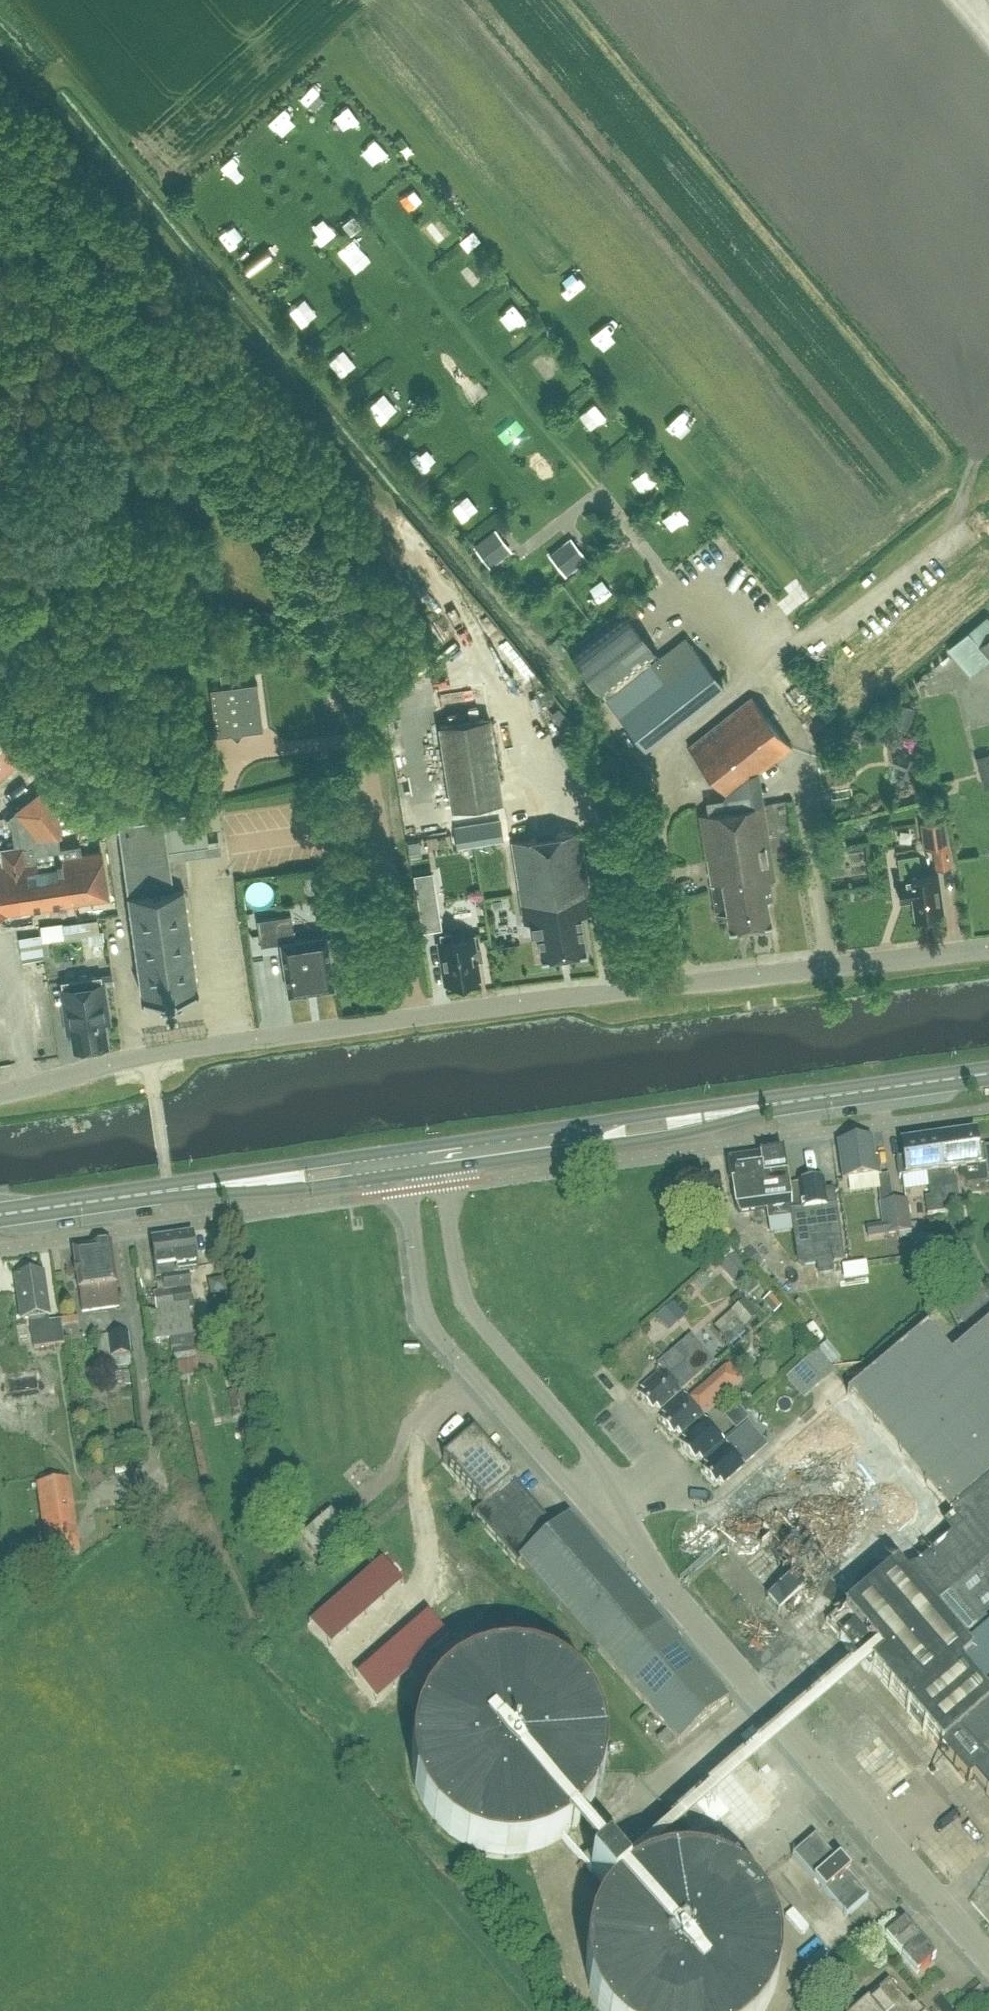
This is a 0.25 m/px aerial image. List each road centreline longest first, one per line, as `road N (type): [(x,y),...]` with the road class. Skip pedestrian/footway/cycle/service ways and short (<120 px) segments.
road 1 (primary): [(0,1217),(988,1078)]
road 2 (unclassified): [(414,1015),(988,944)]
road 3 (unclassified): [(0,1093),(149,1050),(414,1015)]
road 4 (residential): [(414,1015),(337,618)]

